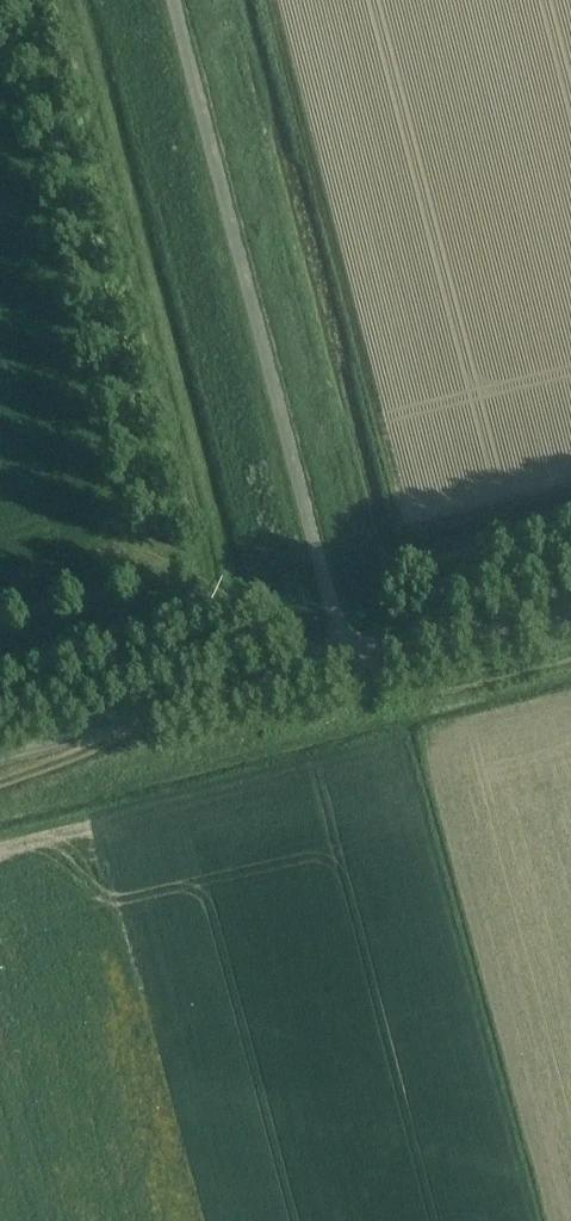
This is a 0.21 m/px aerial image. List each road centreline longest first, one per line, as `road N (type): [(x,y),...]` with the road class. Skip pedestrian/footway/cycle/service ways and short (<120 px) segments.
road 1 (unclassified): [(345,667),(174,0)]
road 2 (unclassified): [(345,667),(0,756)]
road 3 (unclassified): [(570,609),(345,667)]

